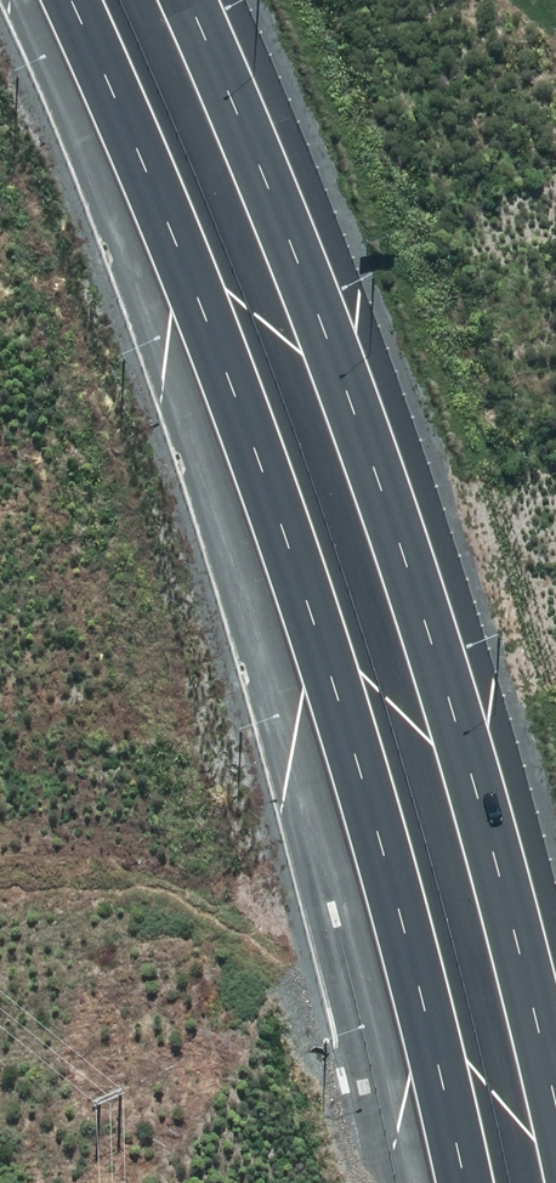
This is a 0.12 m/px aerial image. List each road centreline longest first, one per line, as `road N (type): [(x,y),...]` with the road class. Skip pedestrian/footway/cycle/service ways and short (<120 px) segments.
road 1 (motorway): [(462,1182),(405,931),(313,619),(178,247),(69,0)]
road 2 (motorway): [(187,0),(383,483),(496,866),(555,1137)]

